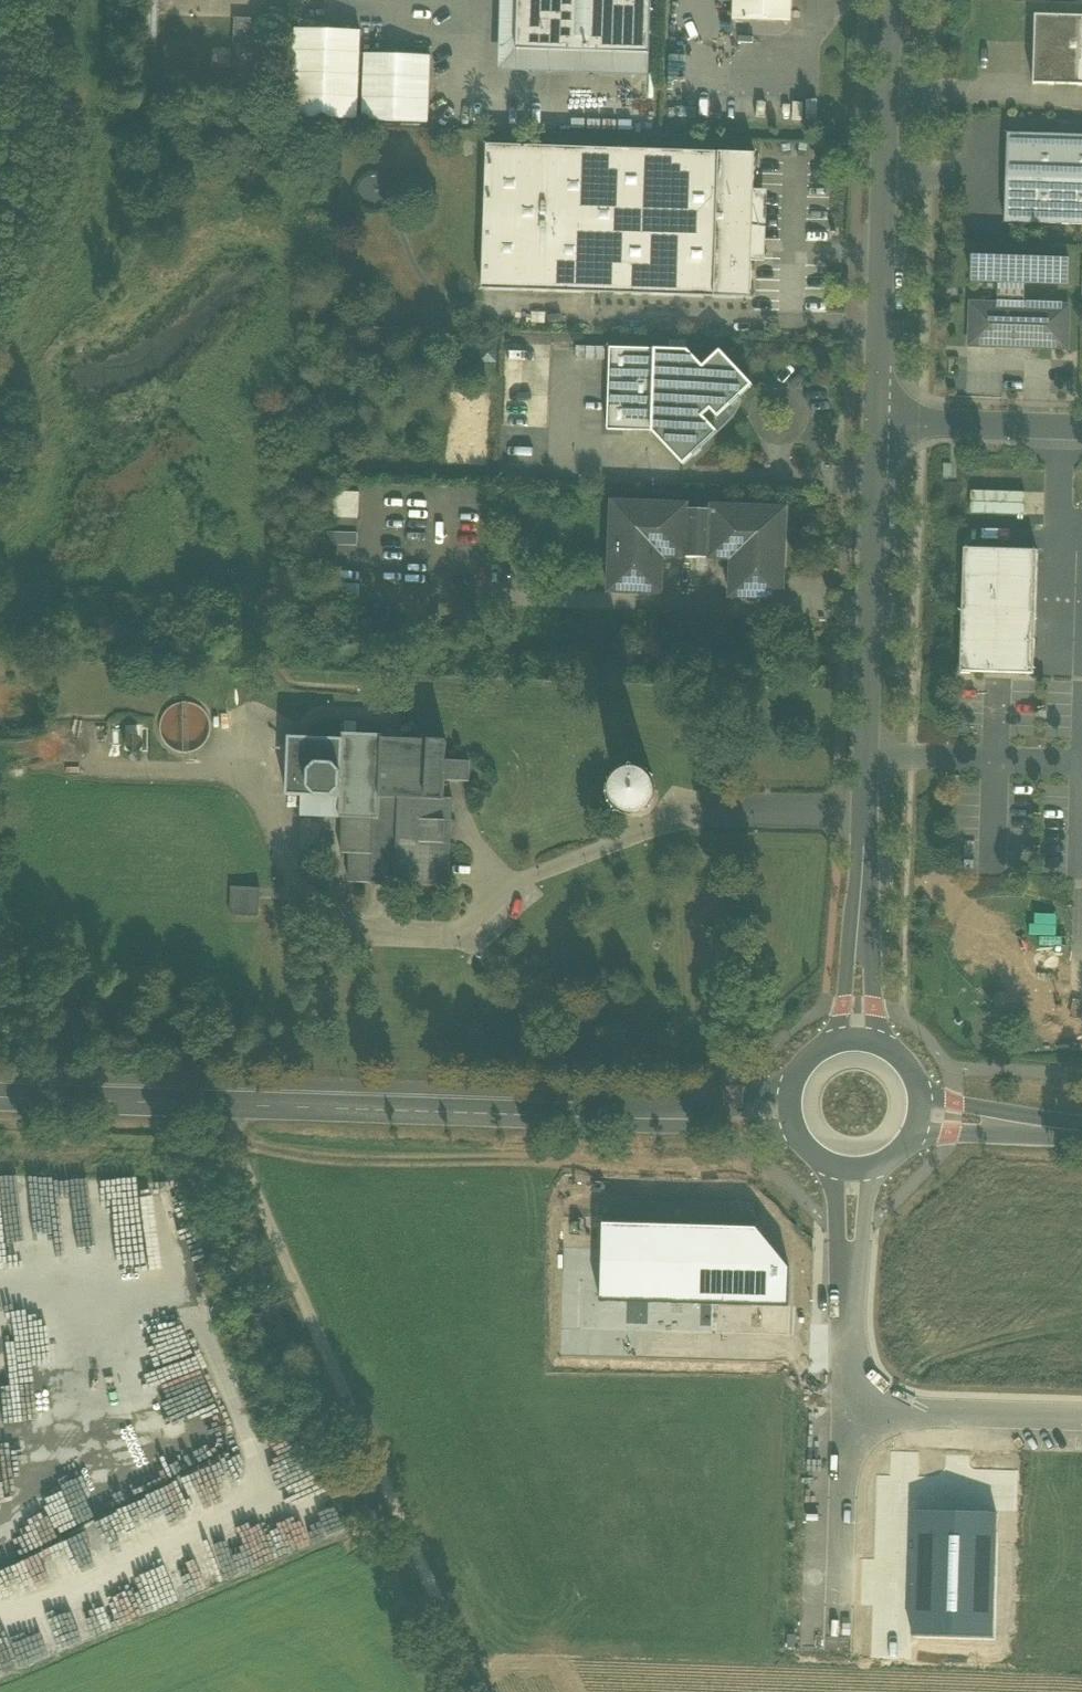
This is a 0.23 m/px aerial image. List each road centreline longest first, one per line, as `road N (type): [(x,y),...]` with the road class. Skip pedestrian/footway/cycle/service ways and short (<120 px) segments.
road 1 (track): [(227,1104),(236,1151),(483,1691)]
road 2 (secondary): [(0,1098),(600,1118)]
road 3 (residential): [(878,422),(864,872)]
road 4 (residential): [(890,0),(878,422)]
road 5 (unclassified): [(846,1409),(1081,1417)]
road 6 (unclassified): [(846,1409),(838,1643)]
road 7 (unclassified): [(878,422),(1081,427)]
road 8 (secondary): [(600,1118),(796,1127)]
road 9 (secondary): [(793,1090),(600,1118)]
road 10 (residential): [(864,872),(835,1042)]
road 11 (residential): [(875,1042),(864,872)]
road 12 (secondary): [(911,1134),(1081,1133)]
road 13 (secondary): [(1081,1131),(919,1094)]
road 14 (unclassified): [(835,1164),(847,1296)]
road 15 (unclassified): [(847,1296),(869,1166)]

